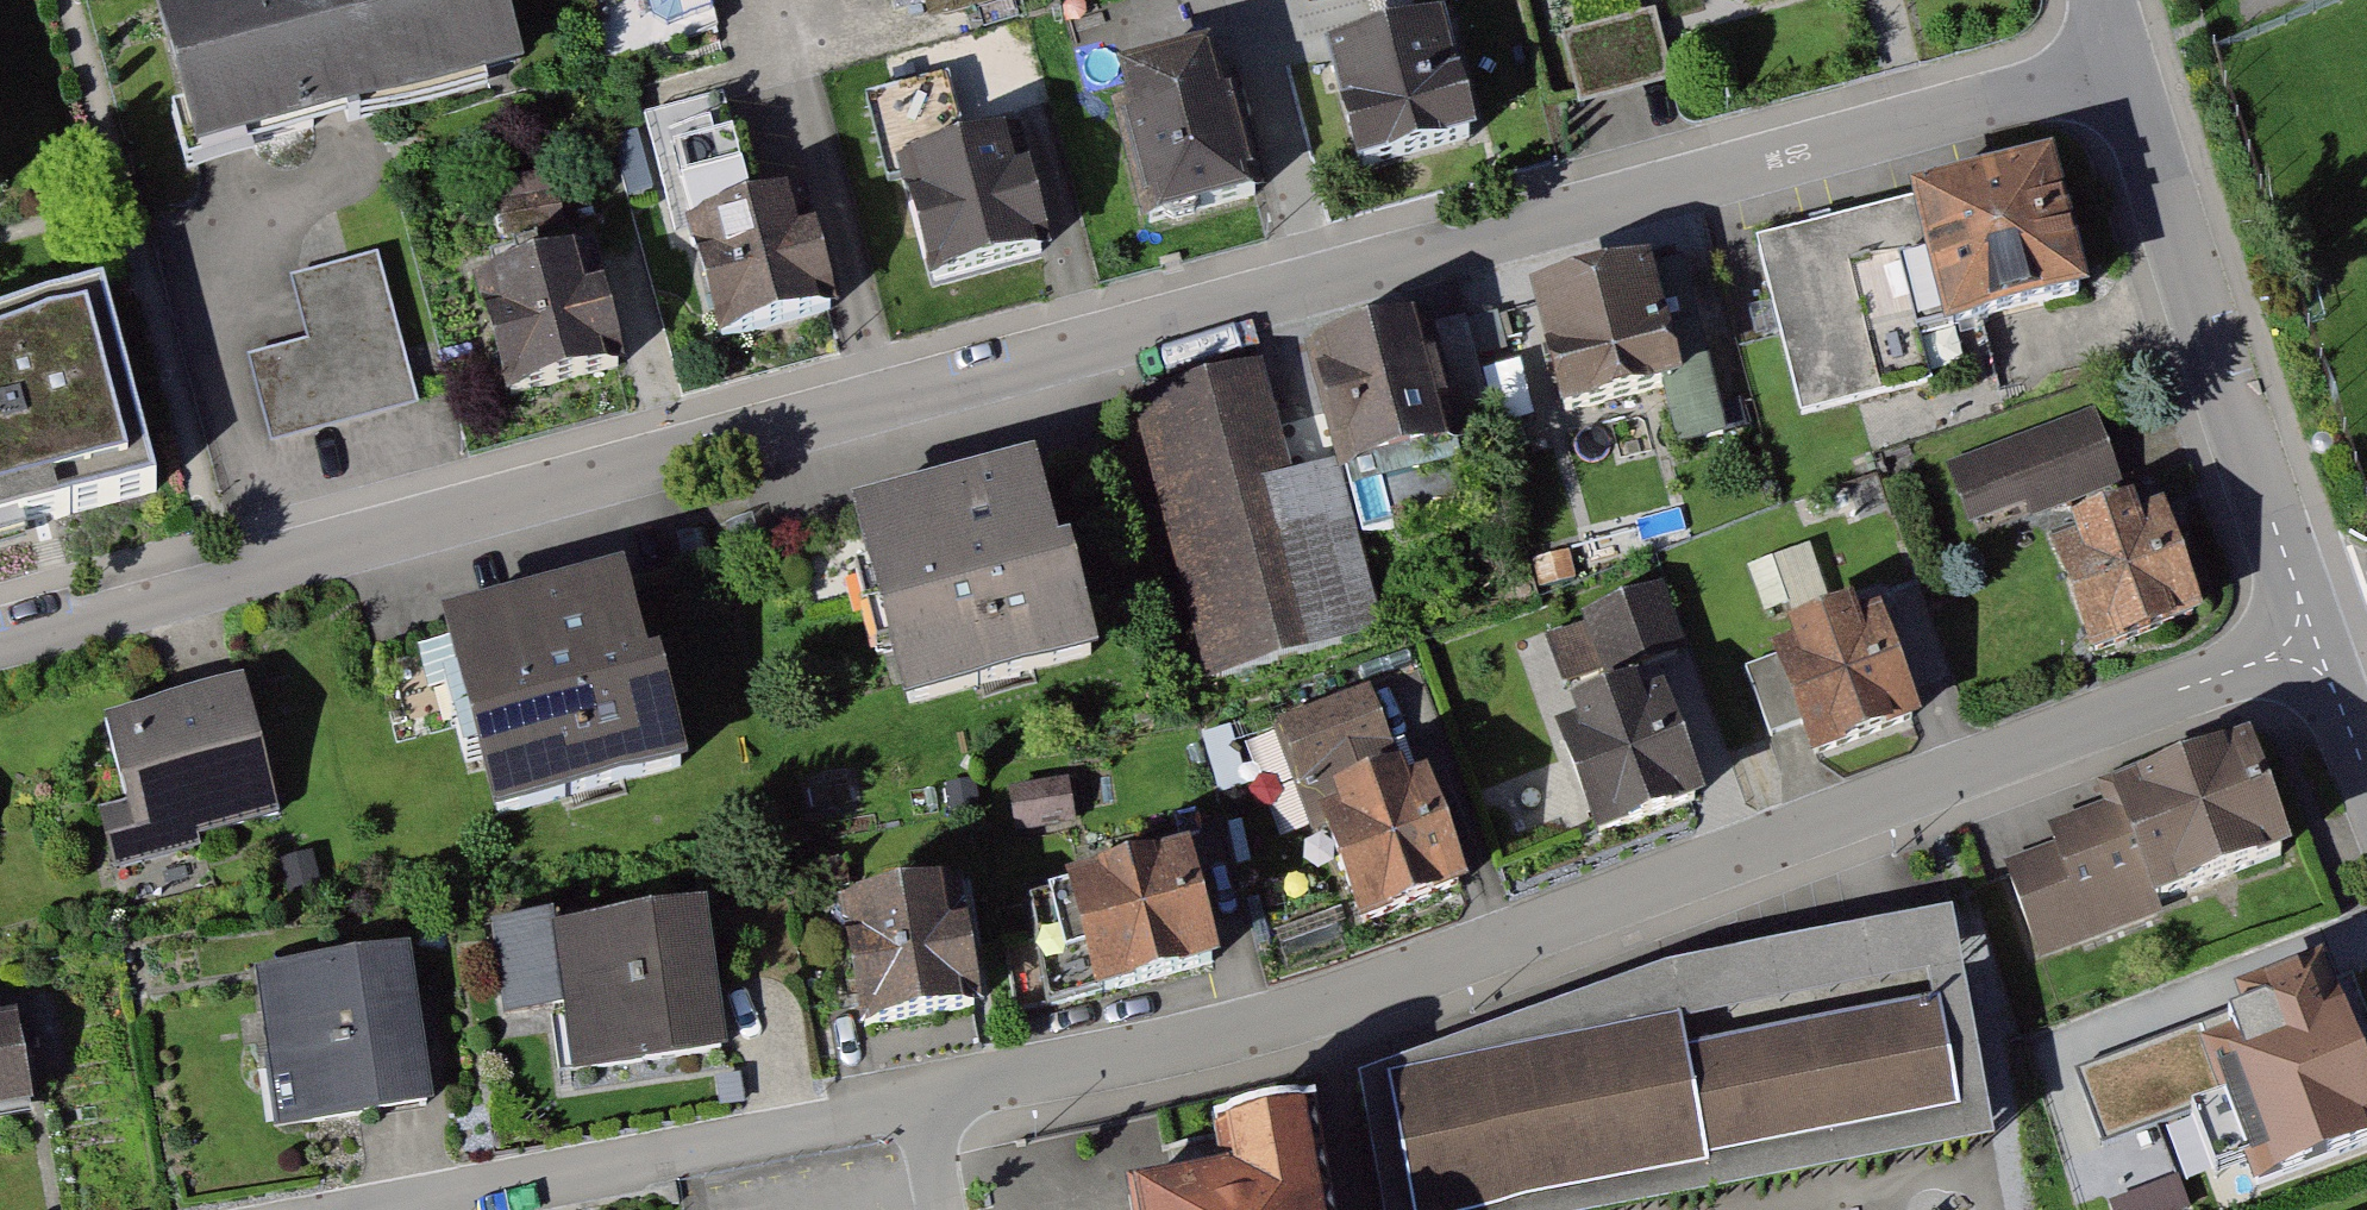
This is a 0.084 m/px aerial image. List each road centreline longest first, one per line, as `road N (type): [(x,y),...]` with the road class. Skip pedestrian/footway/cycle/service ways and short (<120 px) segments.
road 1 (residential): [(0,640),(2123,64)]
road 2 (residential): [(2304,647),(1367,990),(1262,1022),(925,1097)]
road 3 (residential): [(2304,647),(2296,583),(2123,64)]
road 4 (residential): [(925,1097),(832,1123),(356,1209)]
road 5 (residential): [(2366,780),(2341,709),(2304,647)]

